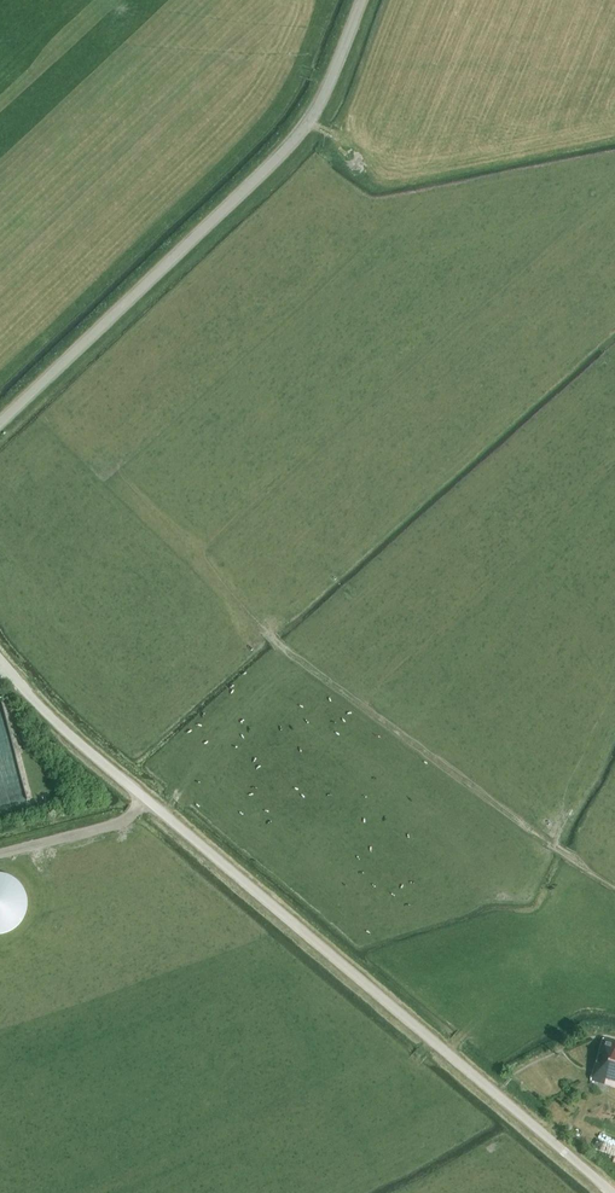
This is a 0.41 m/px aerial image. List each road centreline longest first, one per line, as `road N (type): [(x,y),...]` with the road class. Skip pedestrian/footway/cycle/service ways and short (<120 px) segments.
road 1 (tertiary): [(614,1192),(70,736),(0,662)]
road 2 (tertiary): [(0,422),(295,138),(323,96),(362,0)]

